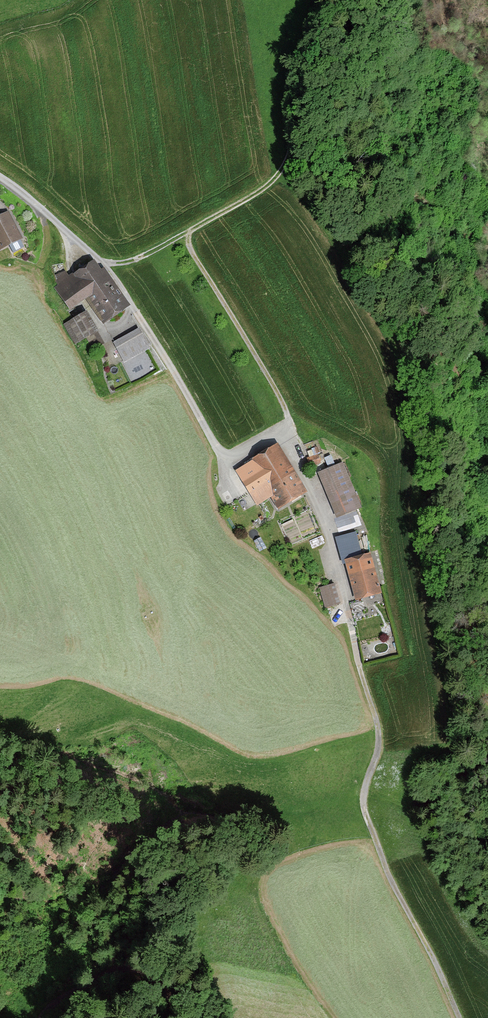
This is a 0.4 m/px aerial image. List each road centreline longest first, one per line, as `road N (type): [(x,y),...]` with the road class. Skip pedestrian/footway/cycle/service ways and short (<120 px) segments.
road 1 (track): [(102,263),(153,251),(277,176),(292,142),(301,63),(321,0)]
road 2 (unclassified): [(362,800),(385,867),(460,1017)]
road 3 (track): [(190,231),(193,254),(285,406),(283,430)]
road 4 (track): [(41,1017),(47,1004),(121,967),(148,971),(186,1017)]

